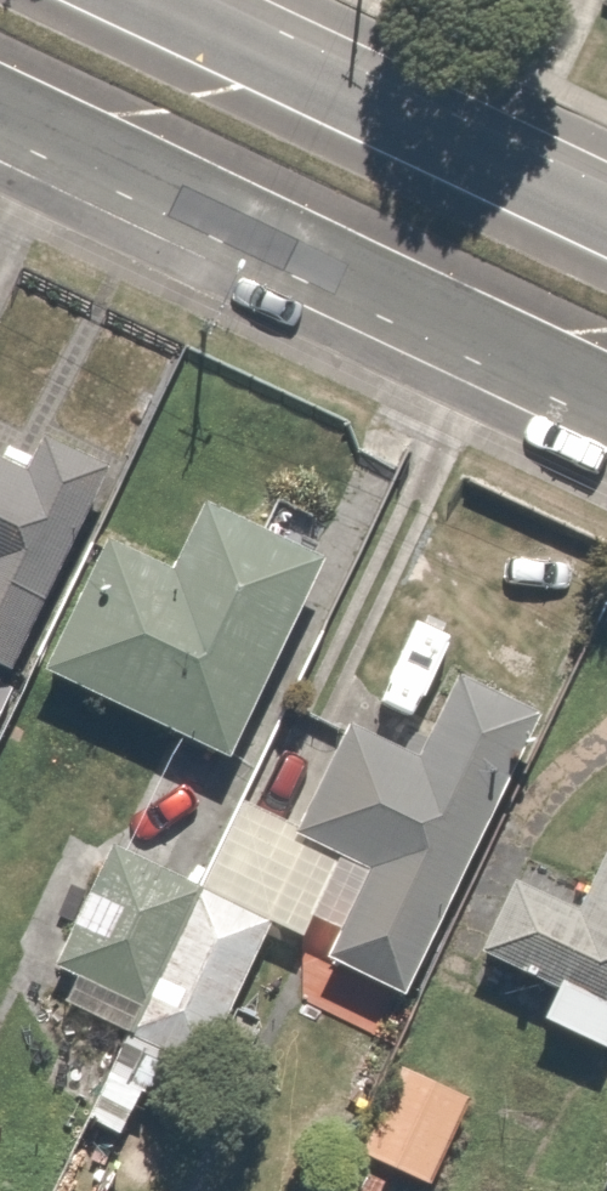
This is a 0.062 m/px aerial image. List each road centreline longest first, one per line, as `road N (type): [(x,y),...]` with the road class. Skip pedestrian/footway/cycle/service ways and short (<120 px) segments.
road 1 (secondary): [(606,388),(0,105)]
road 2 (secondary): [(150,0),(606,217)]

